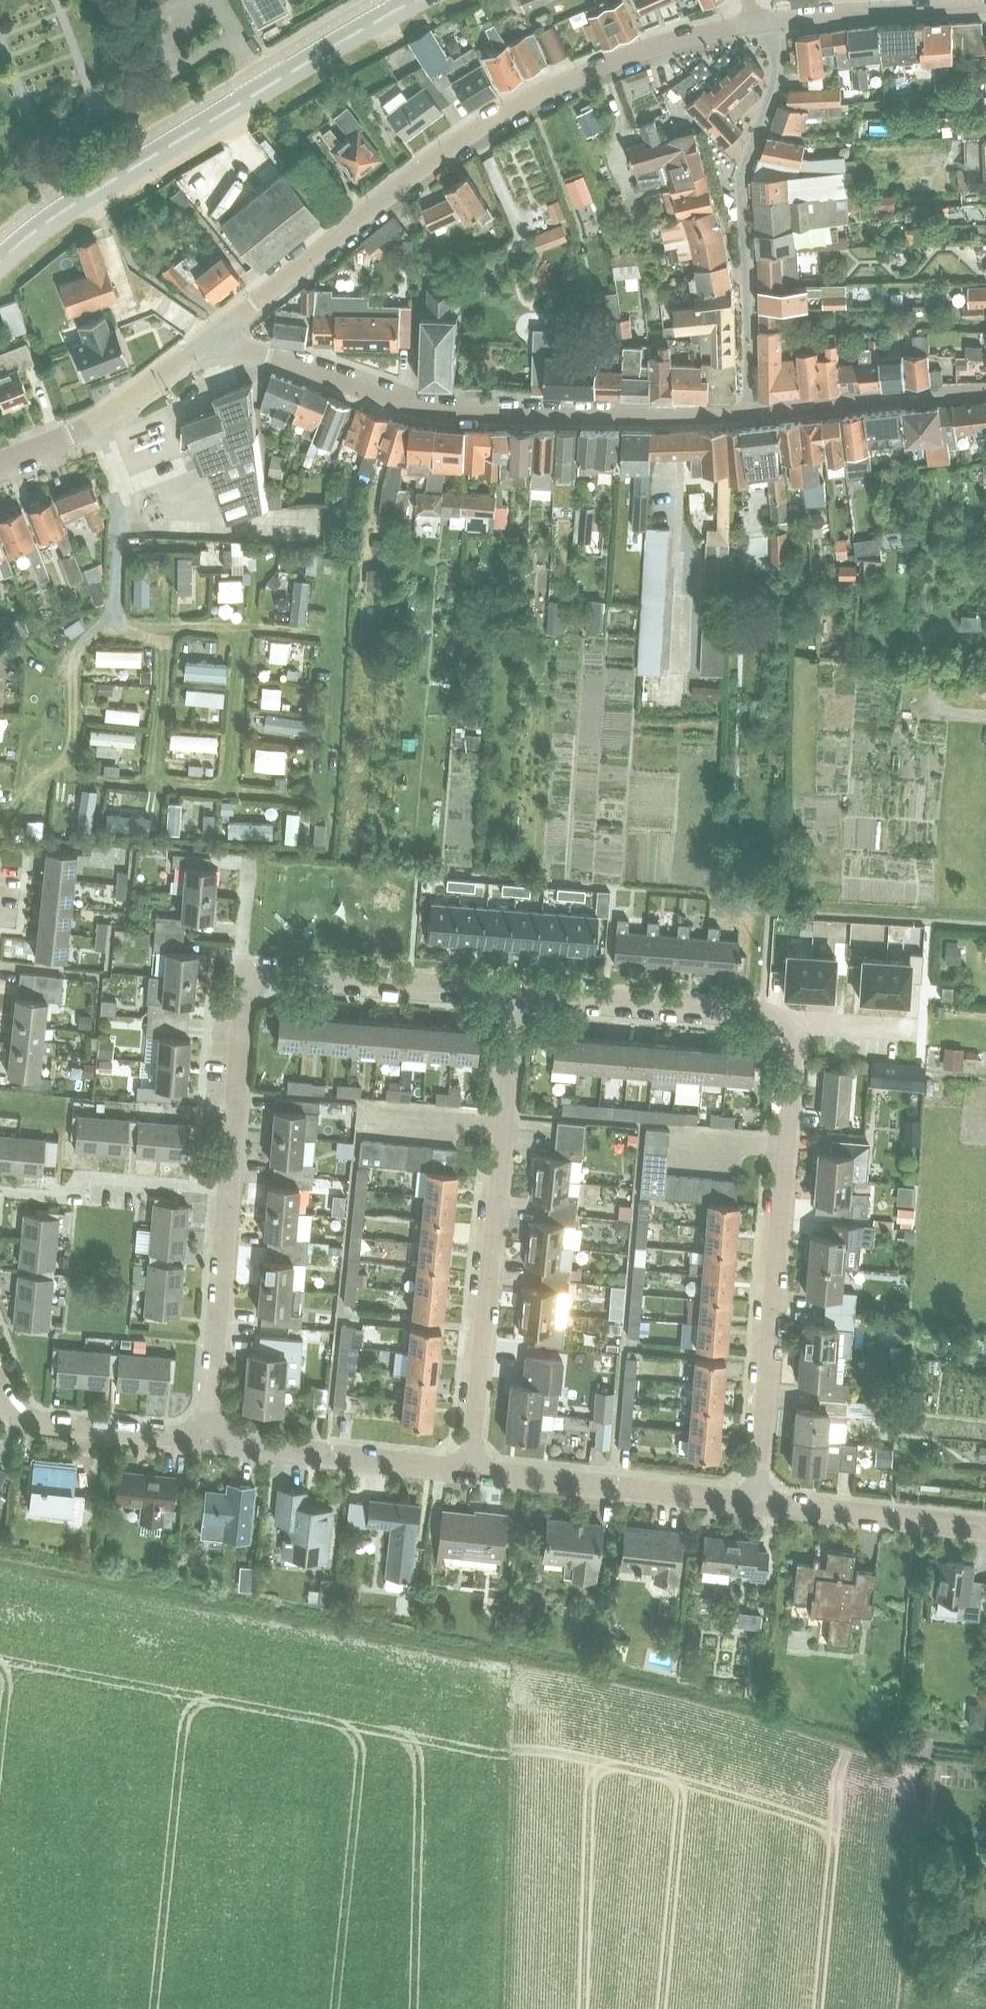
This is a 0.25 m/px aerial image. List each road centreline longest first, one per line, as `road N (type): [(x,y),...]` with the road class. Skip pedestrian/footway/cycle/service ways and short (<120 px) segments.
road 1 (residential): [(212,338),(504,111),(669,39),(763,21)]
road 2 (residential): [(212,338),(392,400),(482,412),(748,414)]
road 3 (secondary): [(0,263),(162,147),(417,0)]
road 4 (residential): [(471,1470),(516,988)]
road 5 (residential): [(759,1495),(792,1028)]
road 6 (residential): [(748,414),(746,159),(778,63),(763,21)]
road 7 (residential): [(759,1495),(471,1470)]
road 8 (residential): [(792,1028),(761,1008),(516,988)]
road 9 (residential): [(516,988),(269,973),(254,980)]
road 10 (residential): [(471,1470),(209,1443)]
road 11 (residential): [(209,1443),(231,1189)]
road 12 (residential): [(0,465),(98,426),(212,338)]
road 13 (residential): [(748,414),(985,386)]
road 14 (residential): [(0,1191),(59,1195),(88,1176),(231,1189)]
road 15 (residential): [(209,1443),(38,1423),(18,1413),(0,1384)]
road 16 (residential): [(985,1525),(759,1495)]
road 17 (residential): [(763,21),(985,5)]
road 18 (residential): [(231,1189),(246,995),(254,980)]
road 19 (residential): [(914,1025),(814,1018),(792,1028)]
road 20 (residential): [(254,980),(241,951),(248,860)]

